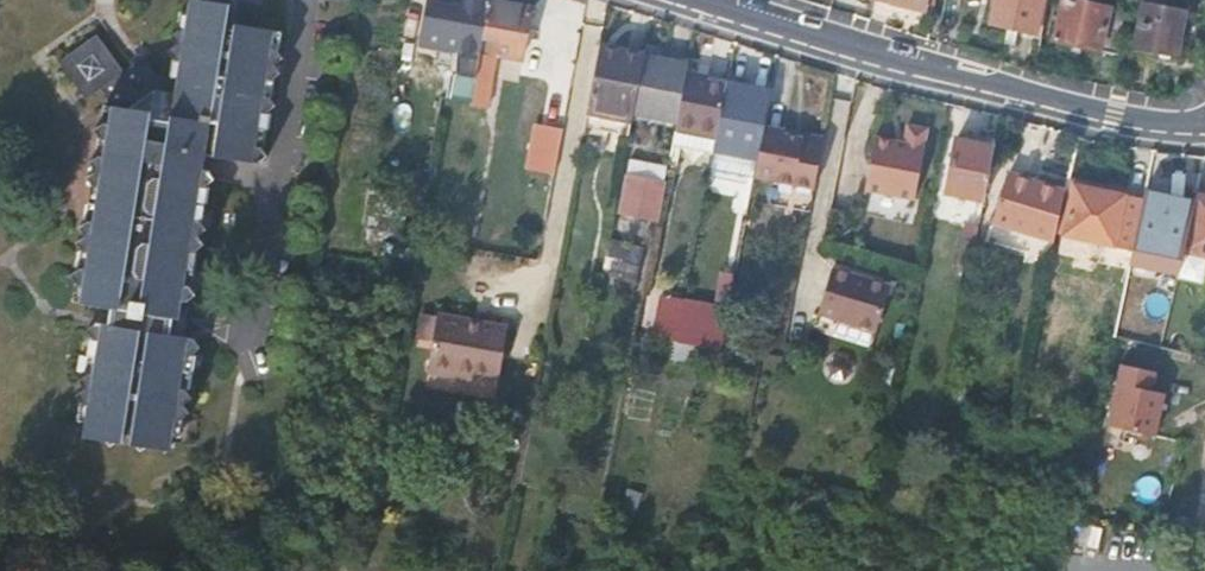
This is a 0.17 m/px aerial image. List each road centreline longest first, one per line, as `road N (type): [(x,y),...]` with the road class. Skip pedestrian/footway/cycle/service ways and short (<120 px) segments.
road 1 (residential): [(1204,121),(1085,112),(695,0)]

